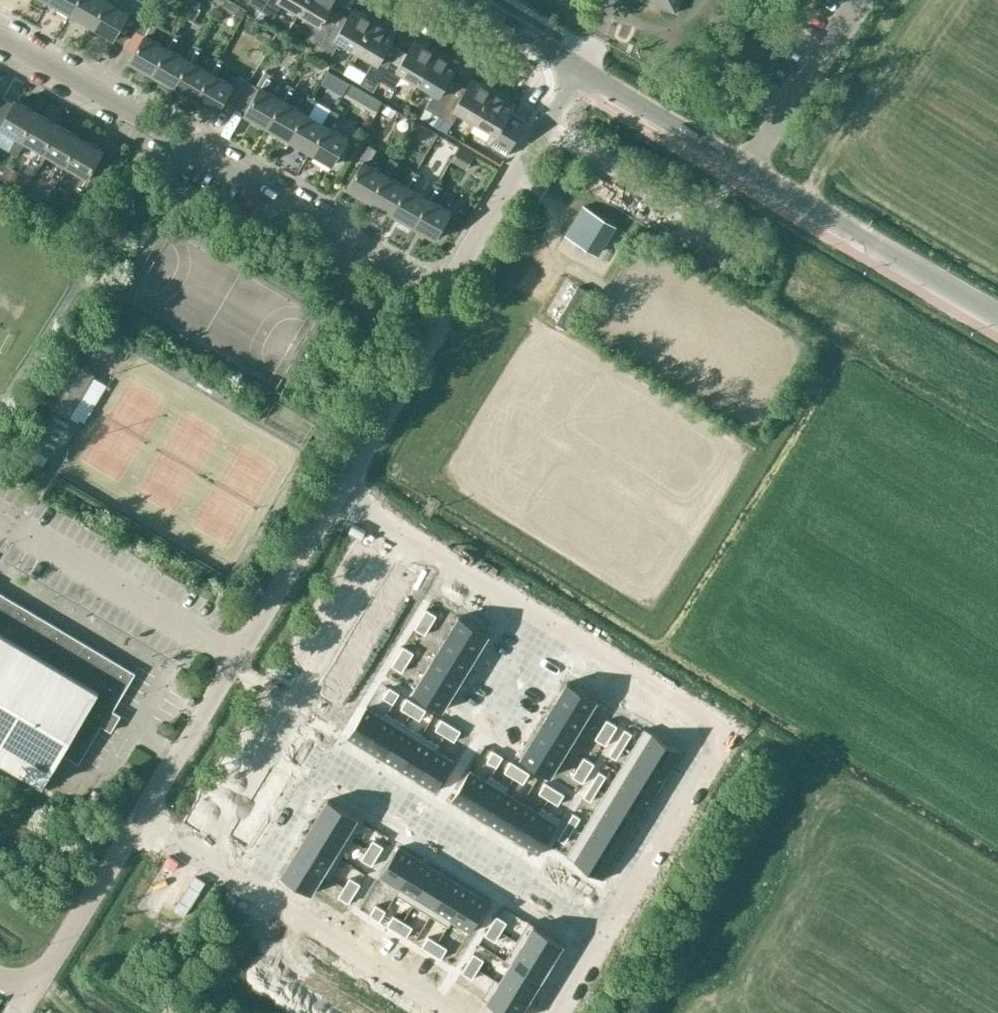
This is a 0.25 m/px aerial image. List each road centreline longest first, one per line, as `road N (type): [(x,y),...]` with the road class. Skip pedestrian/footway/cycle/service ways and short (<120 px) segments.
road 1 (residential): [(399,535),(720,730),(549,1012)]
road 2 (residential): [(340,500),(433,339),(448,289),(581,69)]
road 3 (unclassified): [(997,316),(581,69)]
road 4 (residential): [(325,223),(0,33)]
road 5 (residential): [(142,819),(340,500)]
road 6 (residential): [(205,855),(399,535)]
road 7 (residential): [(464,1012),(205,855)]
road 8 (residential): [(0,974),(31,994),(142,819)]
road 9 (residential): [(325,223),(350,296),(365,307),(383,305),(397,291),(396,270),(380,256)]
road 10 (unclassified): [(581,69),(472,0)]

